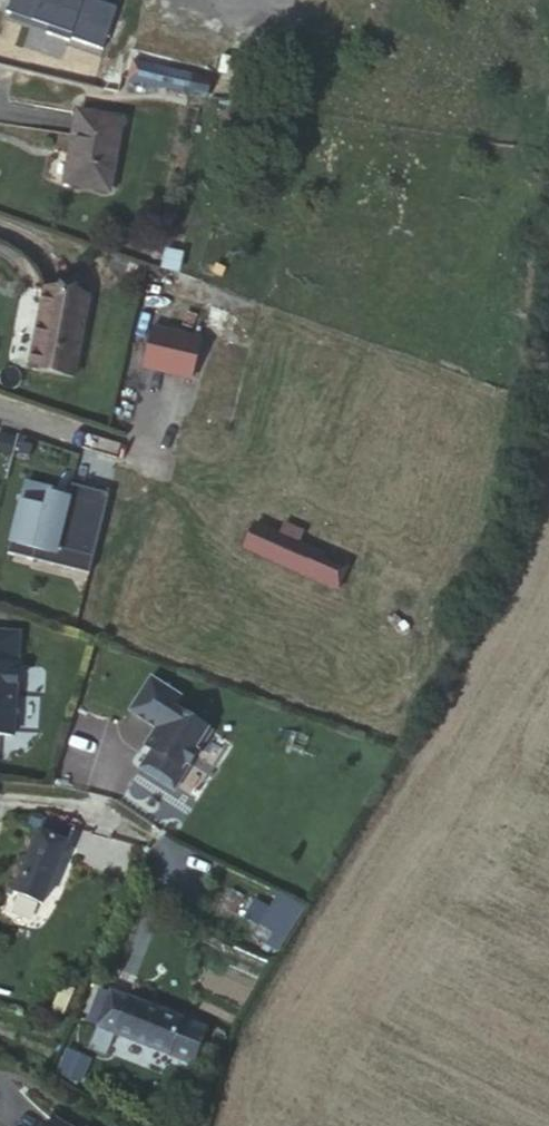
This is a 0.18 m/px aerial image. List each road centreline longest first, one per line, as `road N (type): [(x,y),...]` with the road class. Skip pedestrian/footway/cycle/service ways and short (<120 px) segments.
road 1 (residential): [(0,804),(69,811),(154,845)]

